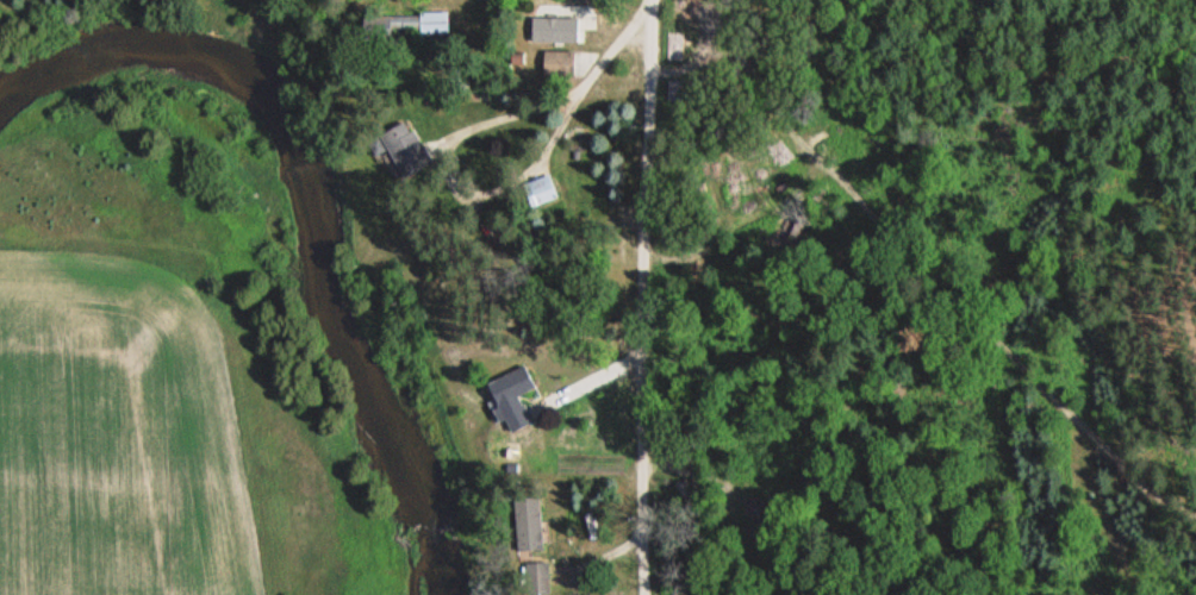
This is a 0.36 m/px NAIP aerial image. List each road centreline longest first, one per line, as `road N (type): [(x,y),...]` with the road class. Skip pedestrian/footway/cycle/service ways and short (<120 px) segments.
road 1 (residential): [(647,594),(643,298),(654,0)]

